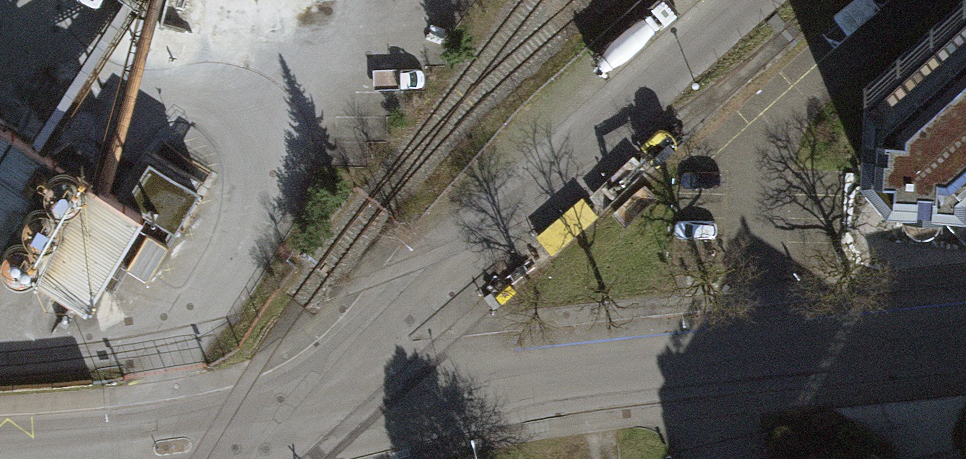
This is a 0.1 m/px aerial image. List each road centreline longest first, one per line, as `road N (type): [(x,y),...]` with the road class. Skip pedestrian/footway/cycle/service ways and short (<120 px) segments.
road 1 (unclassified): [(270,428),(566,377),(965,337)]
road 2 (unclassified): [(270,428),(759,0)]
road 3 (unclassified): [(0,458),(123,451),(270,428)]

